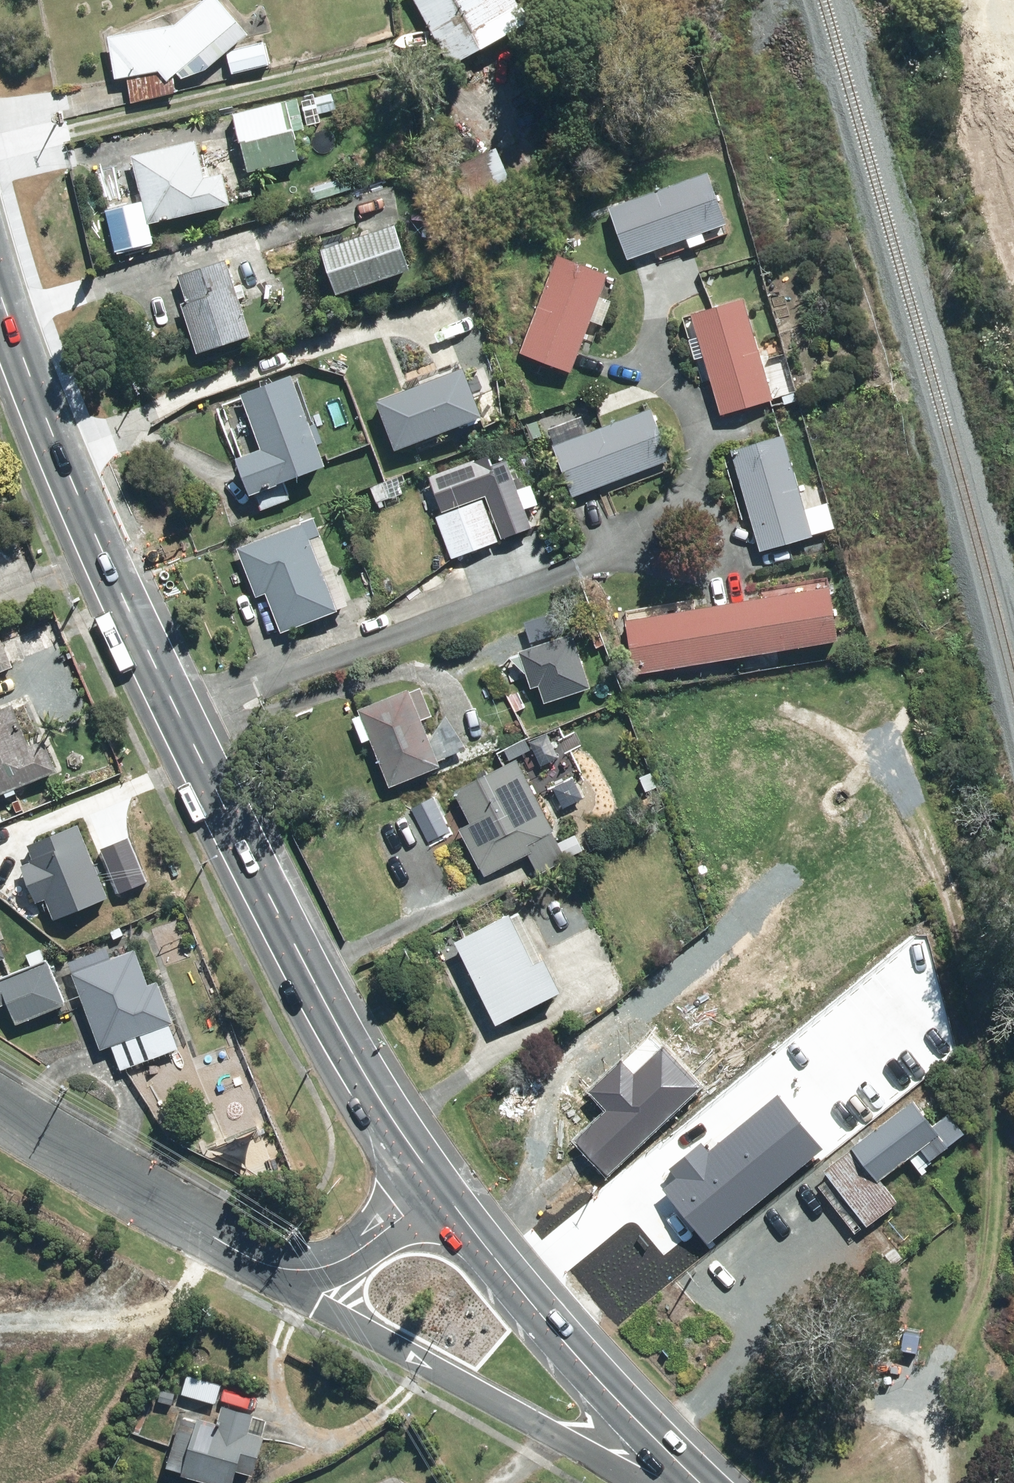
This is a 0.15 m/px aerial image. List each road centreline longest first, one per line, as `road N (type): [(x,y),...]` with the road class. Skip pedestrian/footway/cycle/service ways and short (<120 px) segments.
road 1 (trunk): [(0,282),(79,495),(149,652),(298,955),(440,1189)]
road 2 (residential): [(632,1482),(320,1308),(271,1267)]
road 3 (trunk): [(440,1189),(507,1277),(700,1482)]
road 4 (residential): [(271,1267),(0,1108)]
road 5 (track): [(0,1340),(159,1335),(225,1245)]
road 6 (residential): [(440,1189),(336,1271),(271,1267)]

